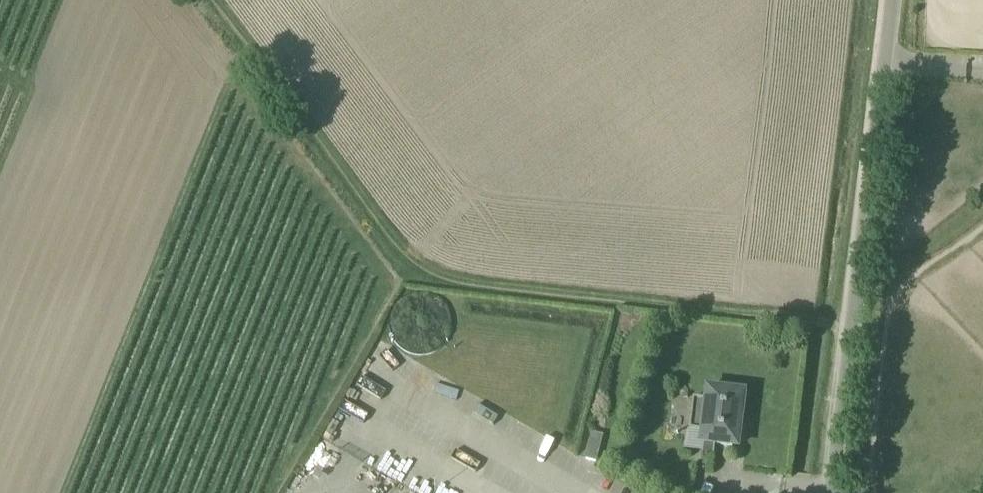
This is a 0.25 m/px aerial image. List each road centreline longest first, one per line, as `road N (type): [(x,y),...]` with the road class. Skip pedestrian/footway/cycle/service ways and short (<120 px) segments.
road 1 (track): [(201,0),(424,273),(852,324)]
road 2 (unclassified): [(831,492),(888,0)]

